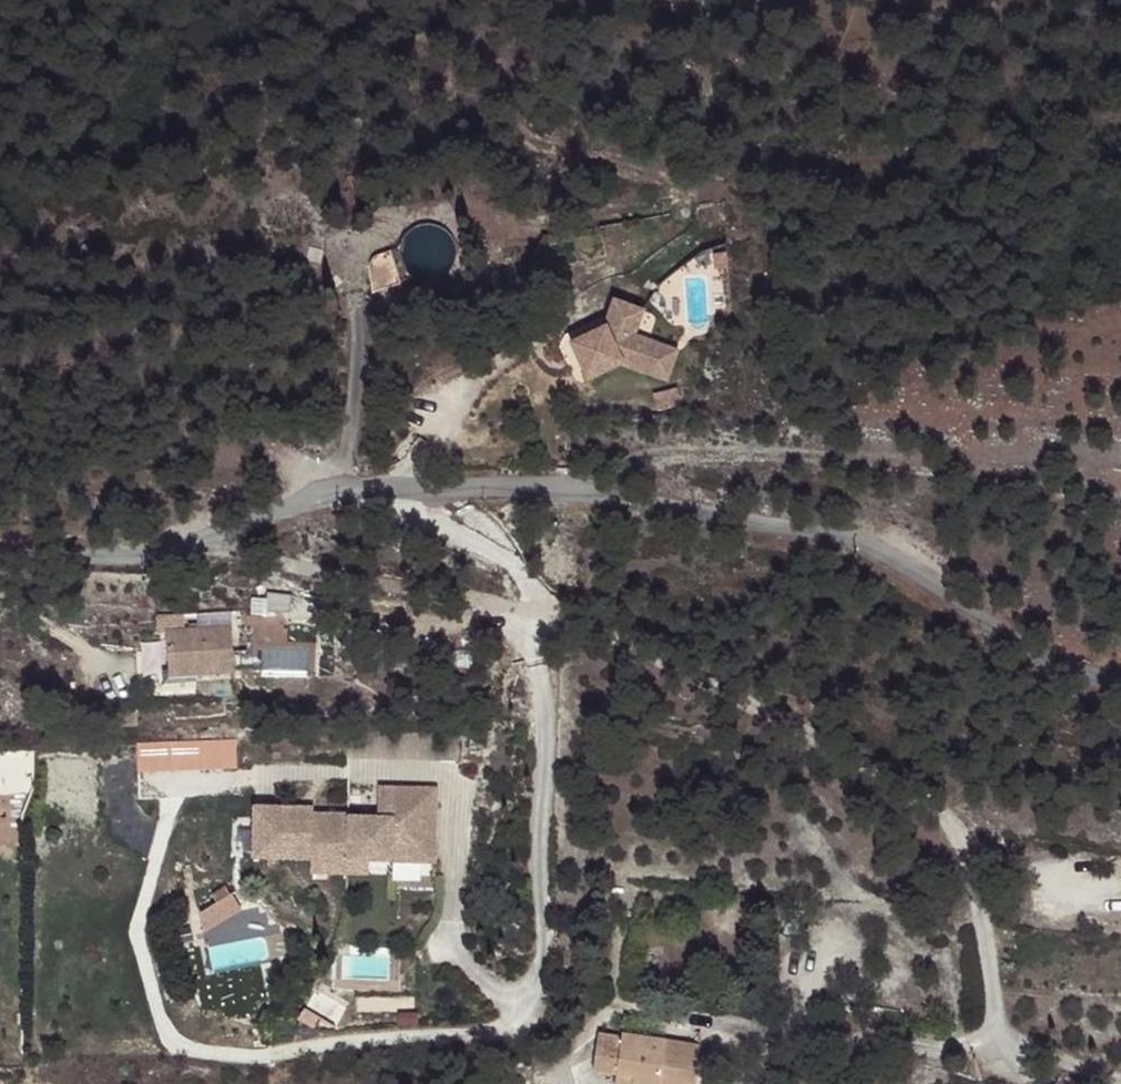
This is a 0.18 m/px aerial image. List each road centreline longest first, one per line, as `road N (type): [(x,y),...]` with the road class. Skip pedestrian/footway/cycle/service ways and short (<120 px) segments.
road 1 (residential): [(1030,1083),(999,1045),(972,873),(948,821),(794,729),(560,607),(491,553),(405,510),(387,481)]
road 2 (unclassified): [(1120,680),(1051,664),(929,574),(850,539),(547,484),(387,481)]
road 3 (unclassified): [(387,481),(330,492),(166,555),(0,555)]

